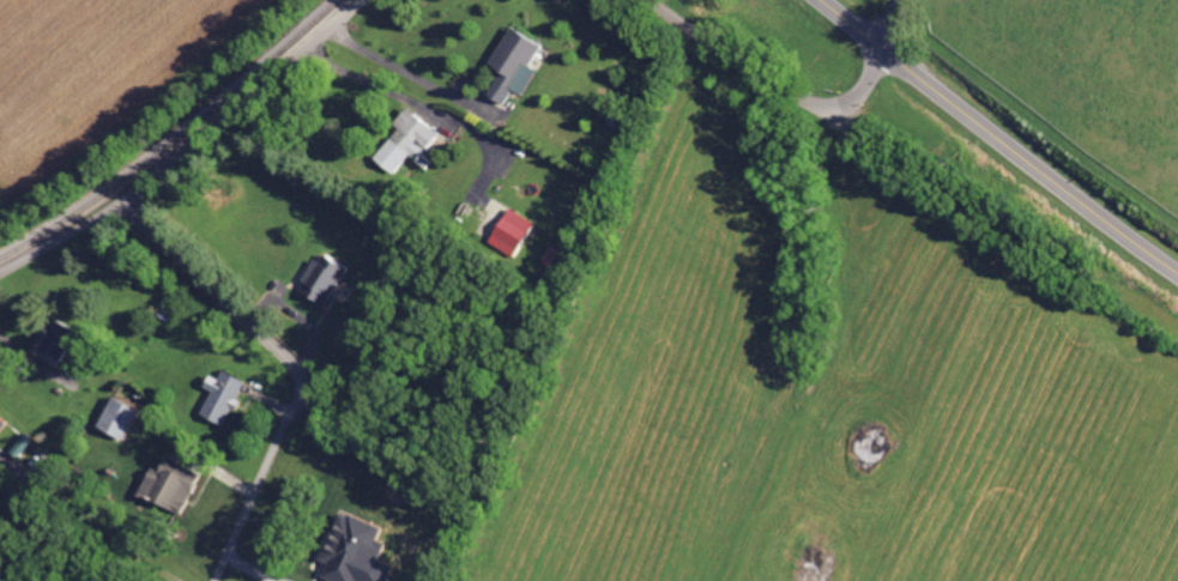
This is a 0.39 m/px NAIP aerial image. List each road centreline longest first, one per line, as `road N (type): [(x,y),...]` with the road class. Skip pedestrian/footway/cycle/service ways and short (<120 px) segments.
road 1 (residential): [(218,580),(302,387),(282,352),(121,205)]
road 2 (primary): [(1177,275),(823,0)]
road 3 (residential): [(365,0),(121,205)]
road 4 (residential): [(887,50),(852,99),(827,107),(779,89),(649,0)]
road 5 (residential): [(121,205),(0,275)]

